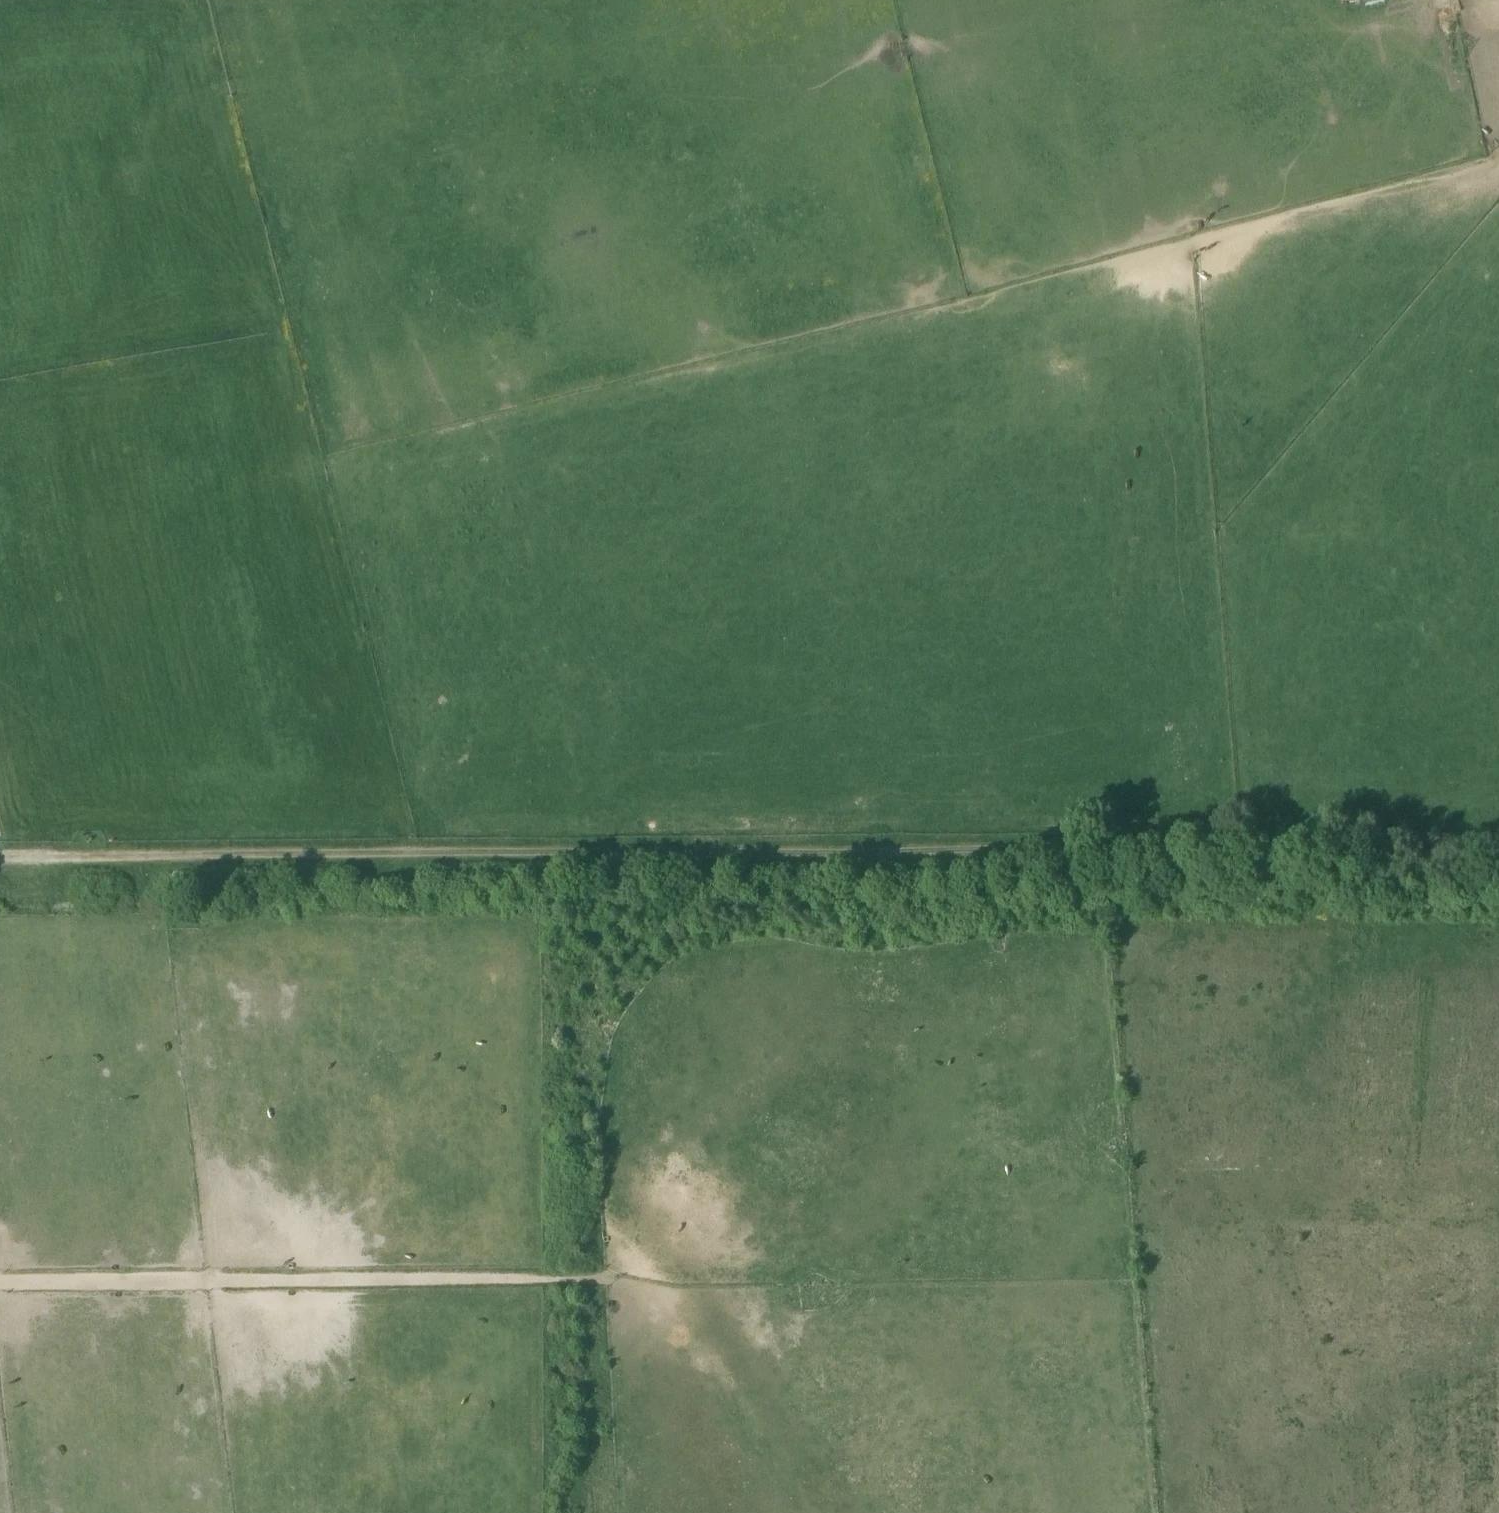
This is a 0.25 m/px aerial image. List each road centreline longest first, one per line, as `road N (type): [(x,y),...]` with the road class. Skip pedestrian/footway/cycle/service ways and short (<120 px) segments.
road 1 (track): [(1498,837),(425,853),(0,848)]

